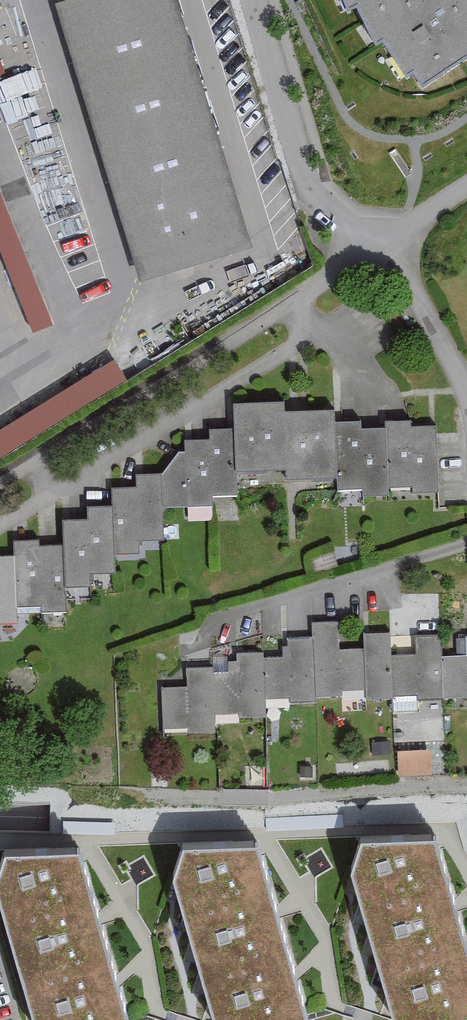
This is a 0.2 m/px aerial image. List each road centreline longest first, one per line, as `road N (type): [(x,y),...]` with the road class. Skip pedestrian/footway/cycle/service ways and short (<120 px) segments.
road 1 (residential): [(50,493),(315,337)]
road 2 (residential): [(32,465),(290,300)]
road 3 (residential): [(263,0),(317,192),(386,238)]
road 4 (residential): [(230,620),(466,543)]
road 5 (residential): [(386,238),(407,256),(466,396)]

